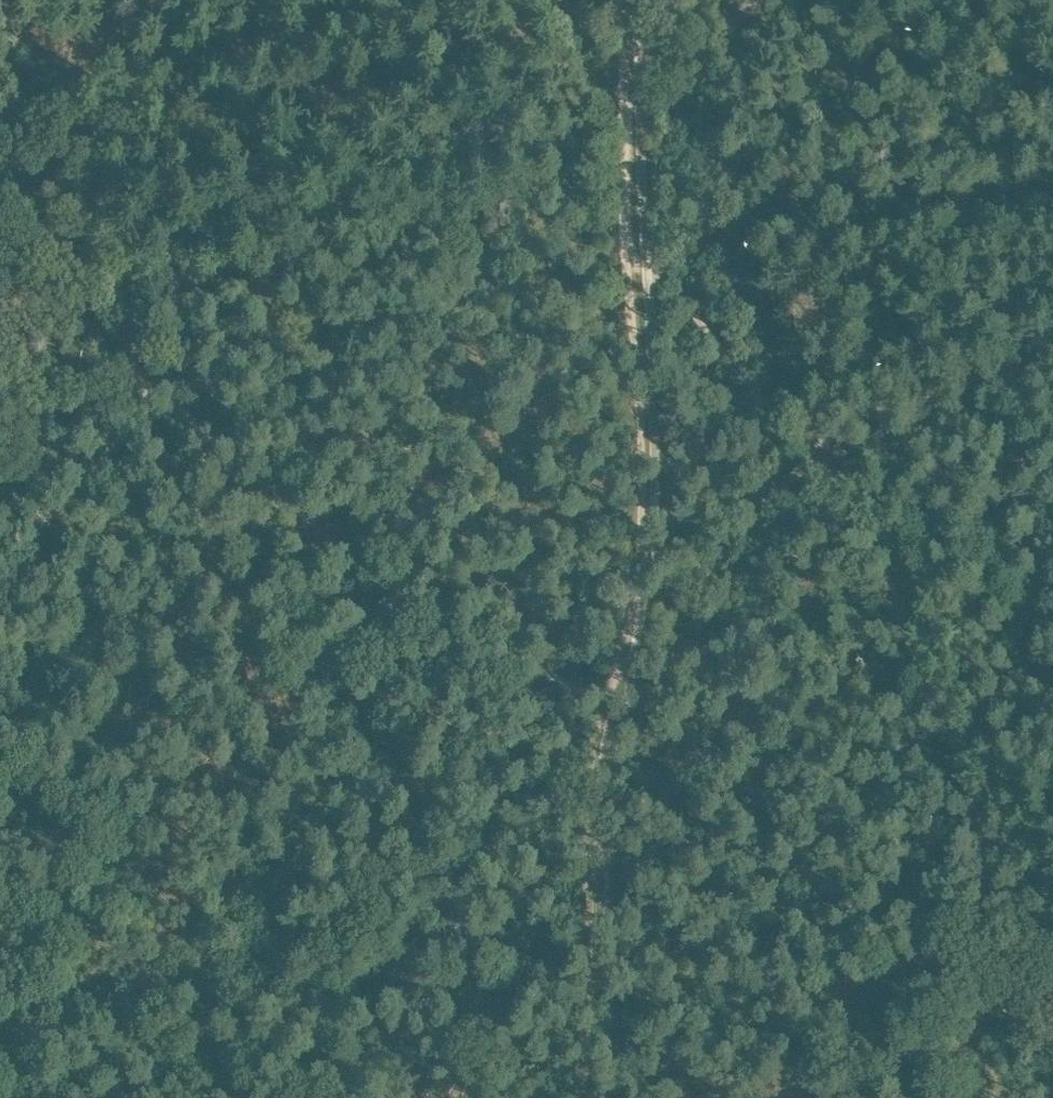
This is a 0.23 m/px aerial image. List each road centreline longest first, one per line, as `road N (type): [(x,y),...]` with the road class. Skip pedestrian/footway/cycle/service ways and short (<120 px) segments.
road 1 (track): [(599,847),(638,511),(614,0)]
road 2 (track): [(587,1097),(599,847)]

